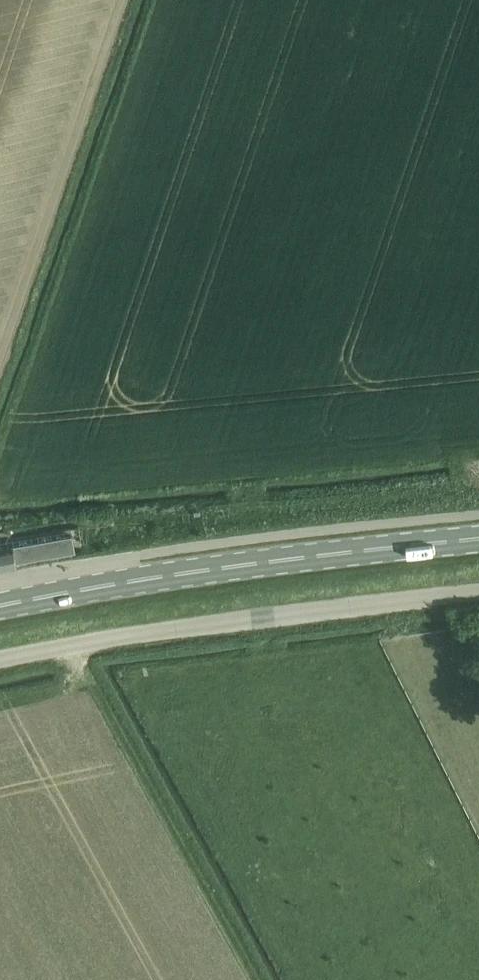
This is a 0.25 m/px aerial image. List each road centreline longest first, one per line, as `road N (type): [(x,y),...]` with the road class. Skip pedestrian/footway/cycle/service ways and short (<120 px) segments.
road 1 (primary): [(0,608),(257,564),(478,539)]
road 2 (unclassified): [(0,664),(478,599)]

